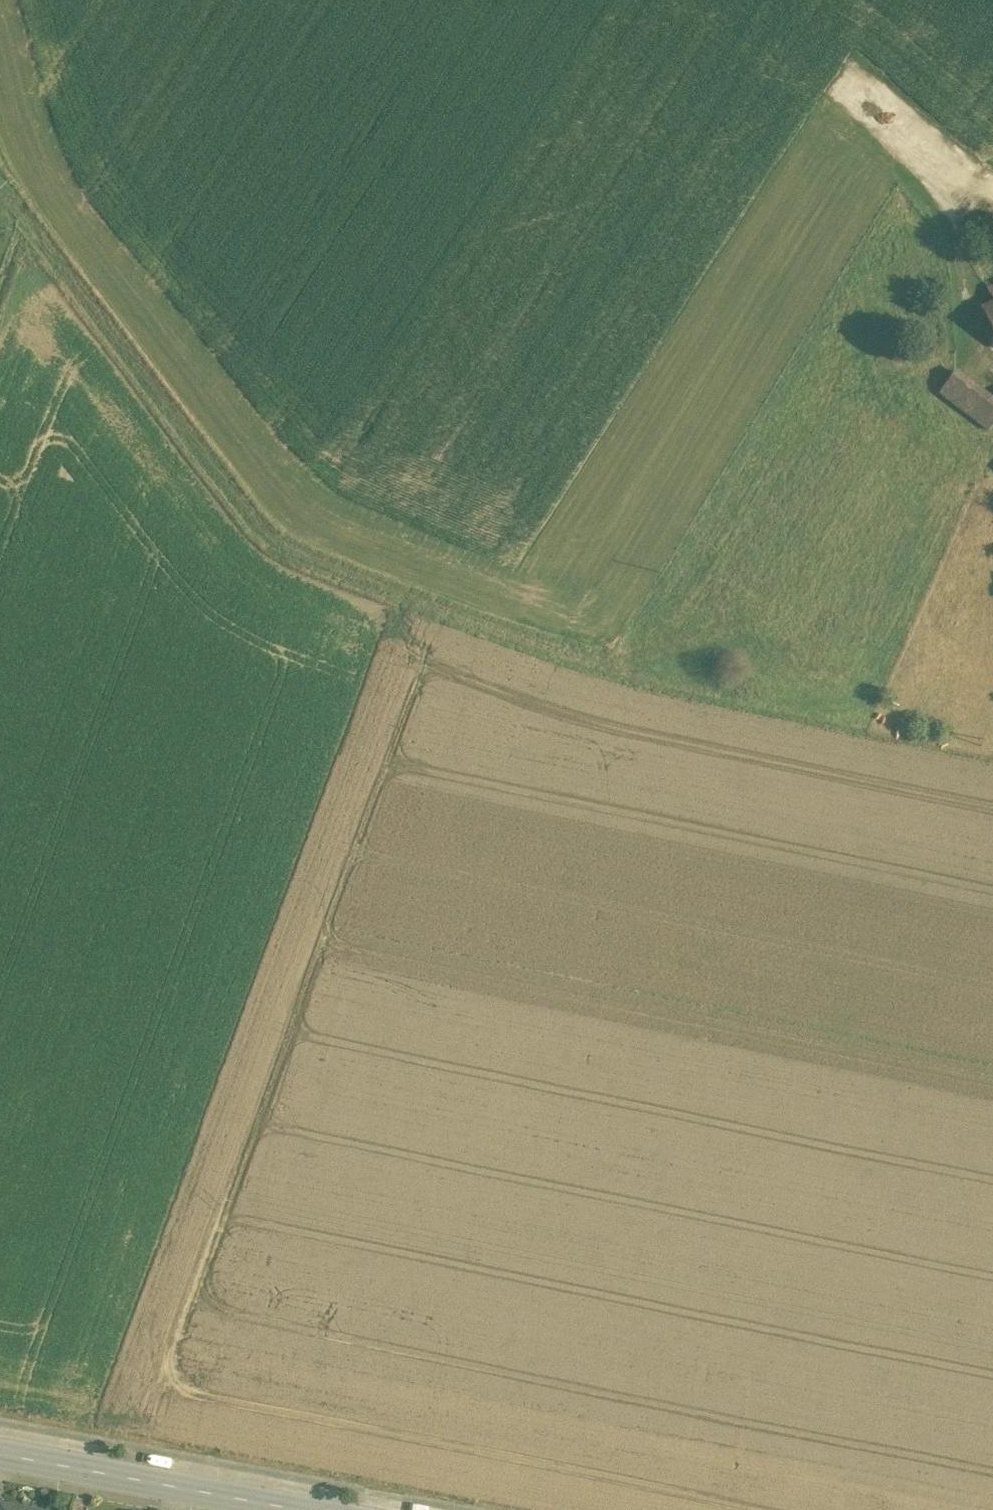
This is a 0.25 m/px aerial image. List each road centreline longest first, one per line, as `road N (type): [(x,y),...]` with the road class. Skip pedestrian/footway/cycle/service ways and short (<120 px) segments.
road 1 (unclassified): [(299,1509),(0,1453)]

